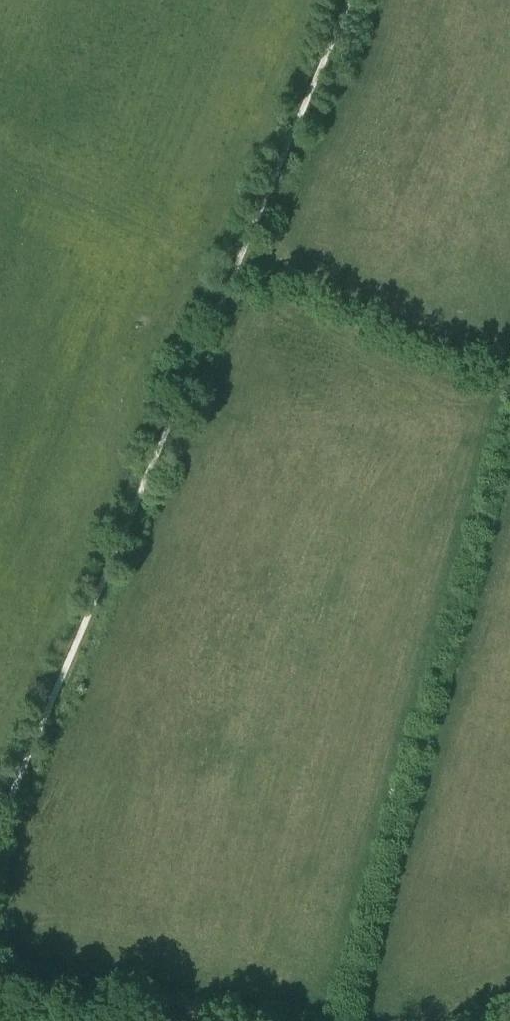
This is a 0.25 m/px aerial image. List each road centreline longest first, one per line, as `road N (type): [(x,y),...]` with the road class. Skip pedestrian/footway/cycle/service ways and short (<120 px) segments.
road 1 (track): [(0,984),(247,1020)]

